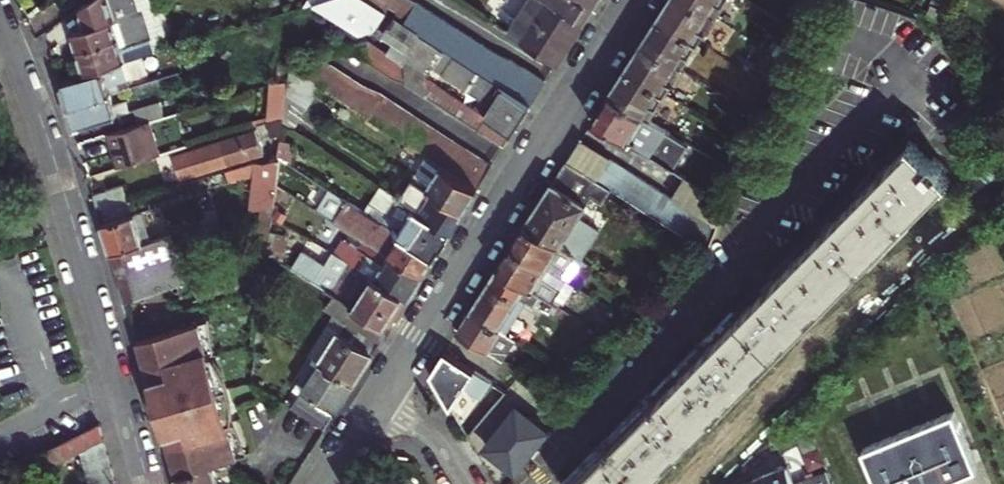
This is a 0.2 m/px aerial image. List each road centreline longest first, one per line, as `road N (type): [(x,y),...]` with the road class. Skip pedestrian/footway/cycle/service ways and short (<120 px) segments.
road 1 (residential): [(537,483),(919,79)]
road 2 (residential): [(0,14),(46,134),(149,483)]
road 3 (residential): [(379,401),(630,0)]
road 4 (residential): [(463,483),(434,440),(379,401)]

